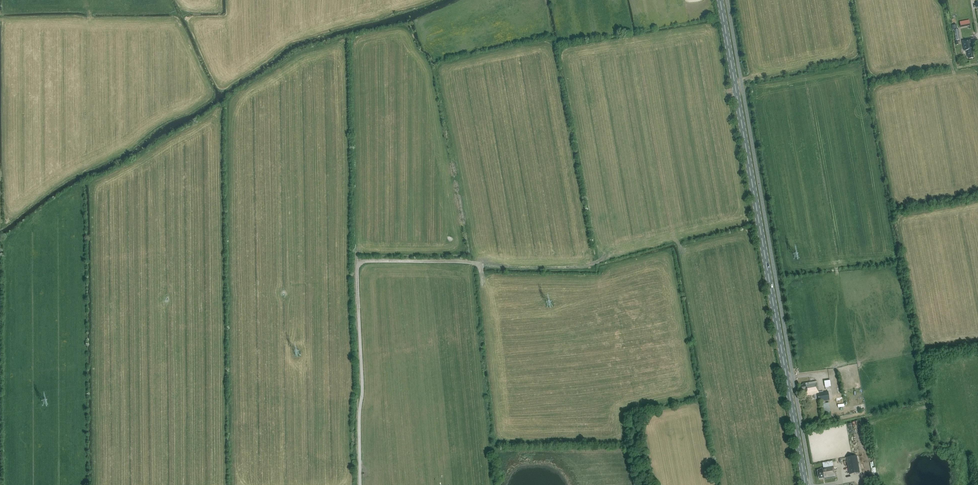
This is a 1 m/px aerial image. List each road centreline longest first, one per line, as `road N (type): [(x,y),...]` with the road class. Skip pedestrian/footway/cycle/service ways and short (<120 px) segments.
road 1 (tertiary): [(805,484),(720,0)]

